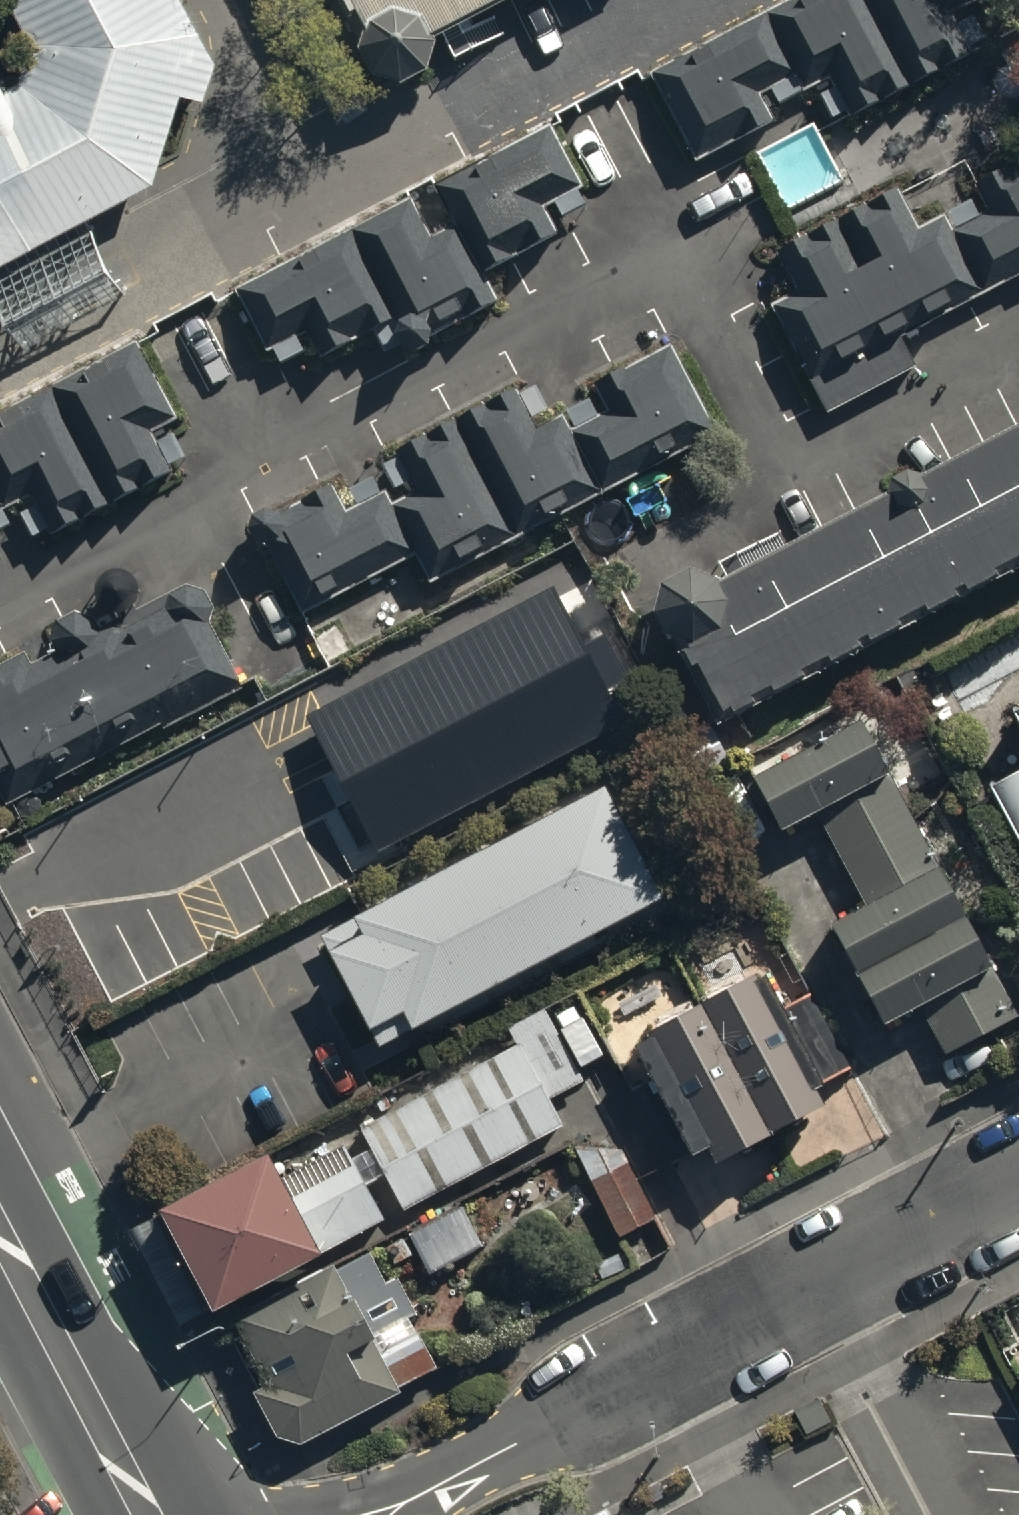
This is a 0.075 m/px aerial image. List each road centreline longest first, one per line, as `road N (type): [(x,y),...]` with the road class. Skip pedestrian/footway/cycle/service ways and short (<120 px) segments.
road 1 (unclassified): [(408,1514),(1018,1190)]
road 2 (secondary): [(0,1203),(165,1514)]

